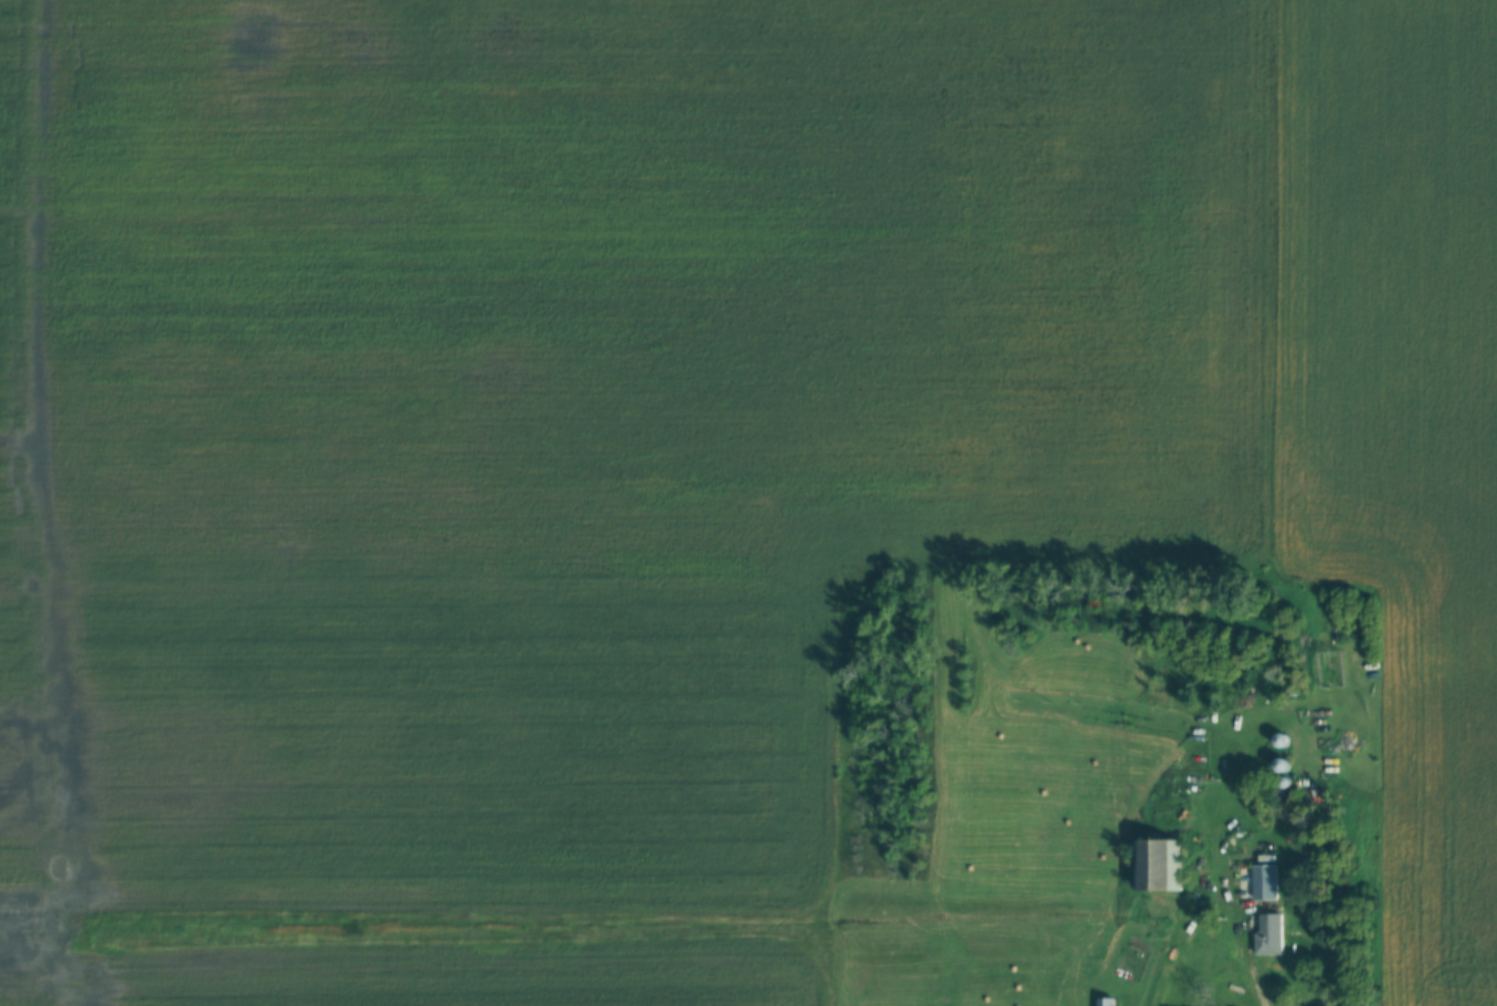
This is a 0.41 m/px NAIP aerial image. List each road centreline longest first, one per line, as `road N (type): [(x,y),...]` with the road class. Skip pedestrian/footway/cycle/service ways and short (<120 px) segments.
road 1 (track): [(1212,890),(1187,927),(1158,1005)]

